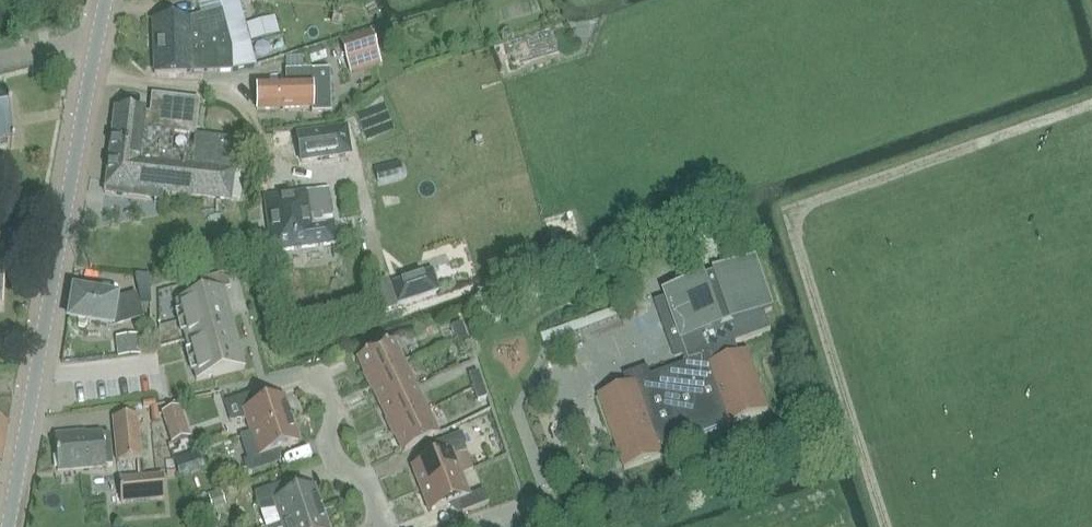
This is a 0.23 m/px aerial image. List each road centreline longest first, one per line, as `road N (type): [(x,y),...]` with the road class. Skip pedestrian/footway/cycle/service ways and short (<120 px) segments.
road 1 (tertiary): [(13,526),(108,0)]
road 2 (residential): [(382,526),(367,477),(337,462),(328,438),(336,413),(325,387),(306,376)]

